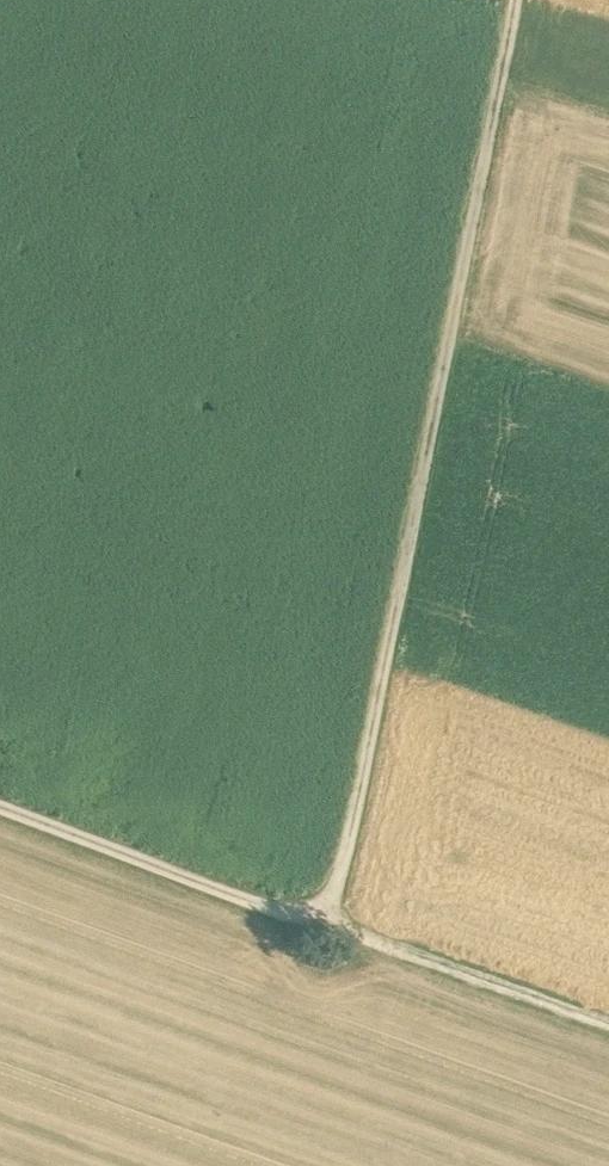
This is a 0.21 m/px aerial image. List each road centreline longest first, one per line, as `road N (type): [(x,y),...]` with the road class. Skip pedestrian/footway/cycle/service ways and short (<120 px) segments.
road 1 (track): [(529,0),(453,413),(328,927)]
road 2 (track): [(328,927),(0,806)]
road 3 (track): [(608,1029),(328,927)]

